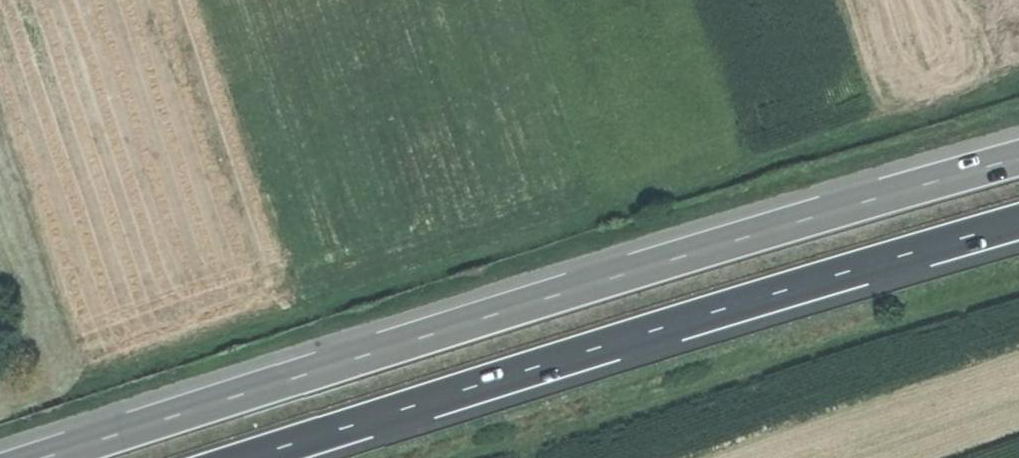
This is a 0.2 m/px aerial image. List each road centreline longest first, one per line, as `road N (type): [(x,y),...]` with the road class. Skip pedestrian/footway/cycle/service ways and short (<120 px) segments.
road 1 (trunk): [(1018,160),(48,457)]
road 2 (trunk): [(251,457),(1018,222)]
road 3 (track): [(451,457),(1018,290)]

